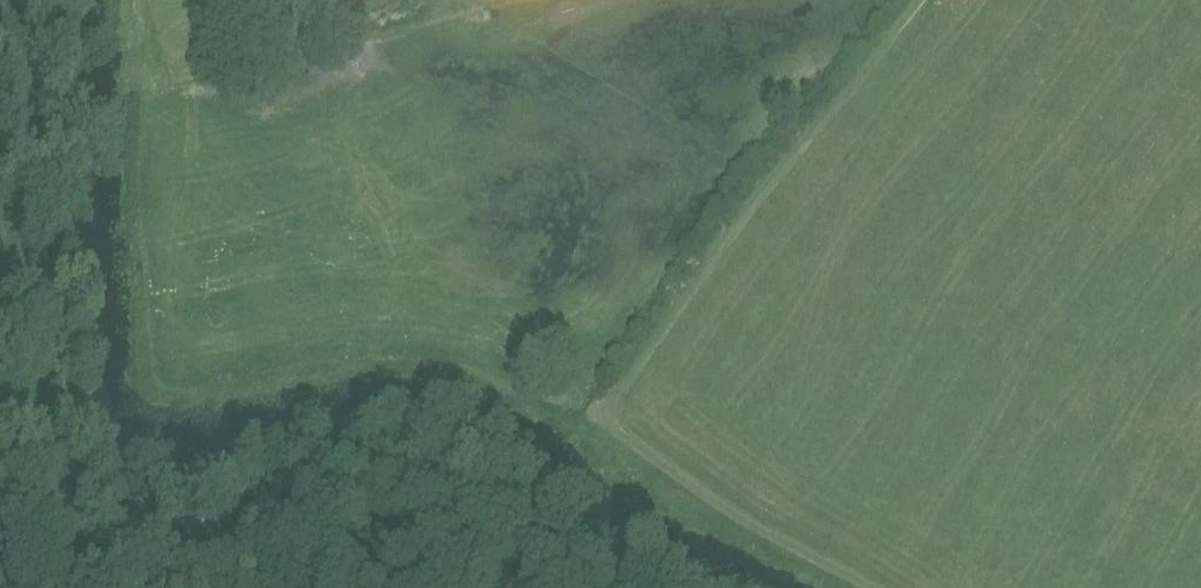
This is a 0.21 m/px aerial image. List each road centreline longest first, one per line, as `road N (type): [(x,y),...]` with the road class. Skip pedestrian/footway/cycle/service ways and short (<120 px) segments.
road 1 (track): [(916,0),(885,48),(730,230),(624,381),(613,412),(632,444),(867,587)]
road 2 (track): [(0,208),(57,358),(16,427),(9,458),(63,512),(94,577),(188,552),(234,587)]

